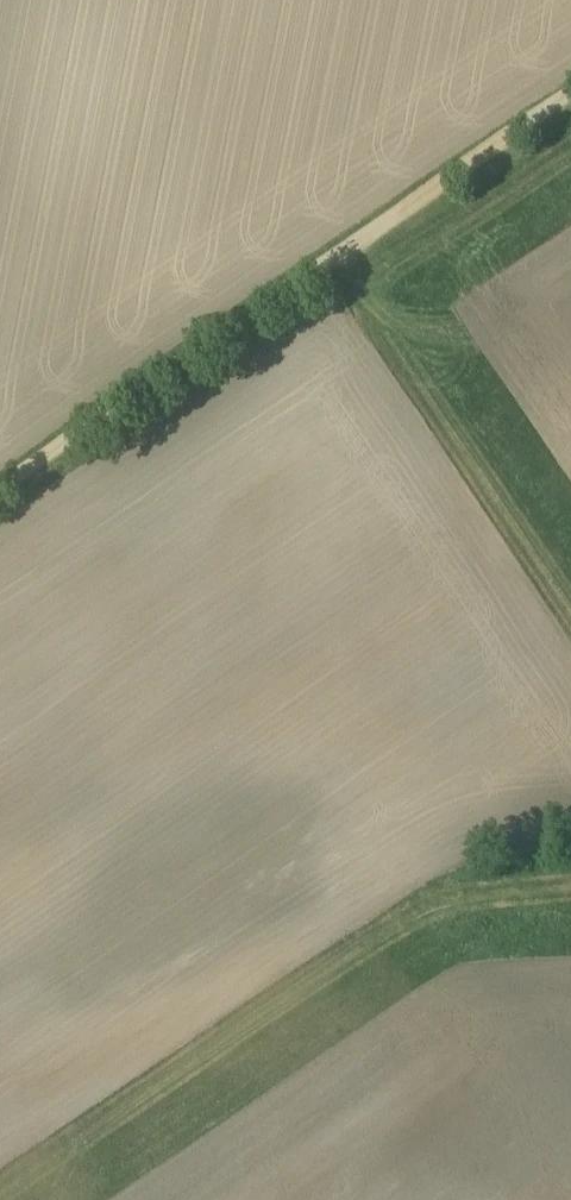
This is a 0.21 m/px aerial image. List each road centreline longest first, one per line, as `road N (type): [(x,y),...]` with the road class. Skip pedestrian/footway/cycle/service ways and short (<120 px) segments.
road 1 (track): [(0,496),(570,101)]

